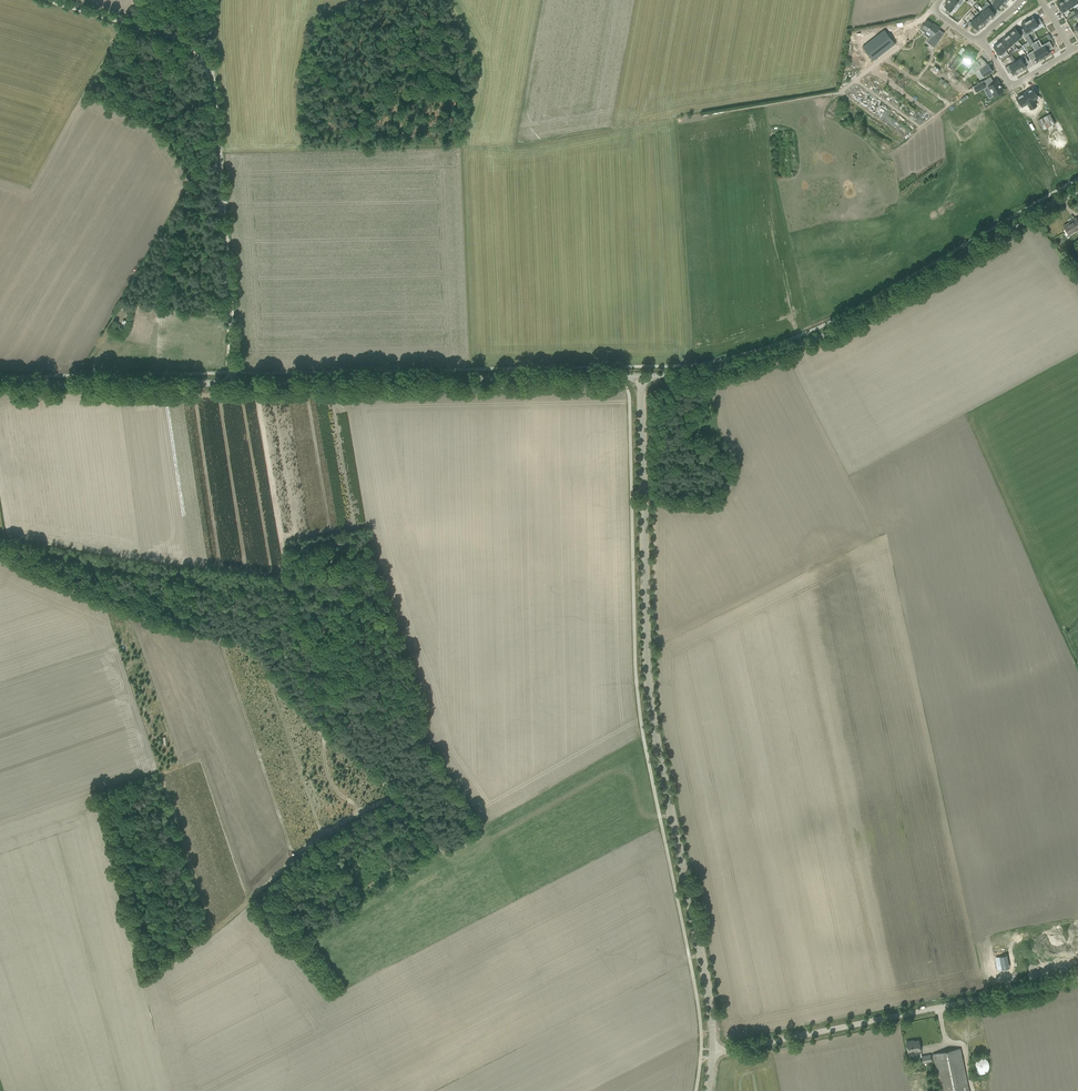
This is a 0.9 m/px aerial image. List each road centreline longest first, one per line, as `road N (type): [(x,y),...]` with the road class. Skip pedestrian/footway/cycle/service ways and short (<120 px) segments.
road 1 (track): [(255,383),(323,736),(392,793),(330,829),(220,927),(141,976)]
road 2 (tertiary): [(711,1052),(708,995),(649,690),(642,376)]
road 3 (unclassified): [(232,383),(207,67),(177,37),(52,0)]
road 4 (tertiary): [(642,376),(735,368),(805,344),(1077,190)]
road 5 (tertiary): [(232,383),(642,376)]
road 6 (track): [(323,736),(238,643),(102,603),(0,550)]
road 7 (unclassified): [(711,1052),(1077,979)]
road 8 (tertiary): [(0,387),(232,383)]
road 9 (residential): [(978,42),(1012,83),(1072,50)]

